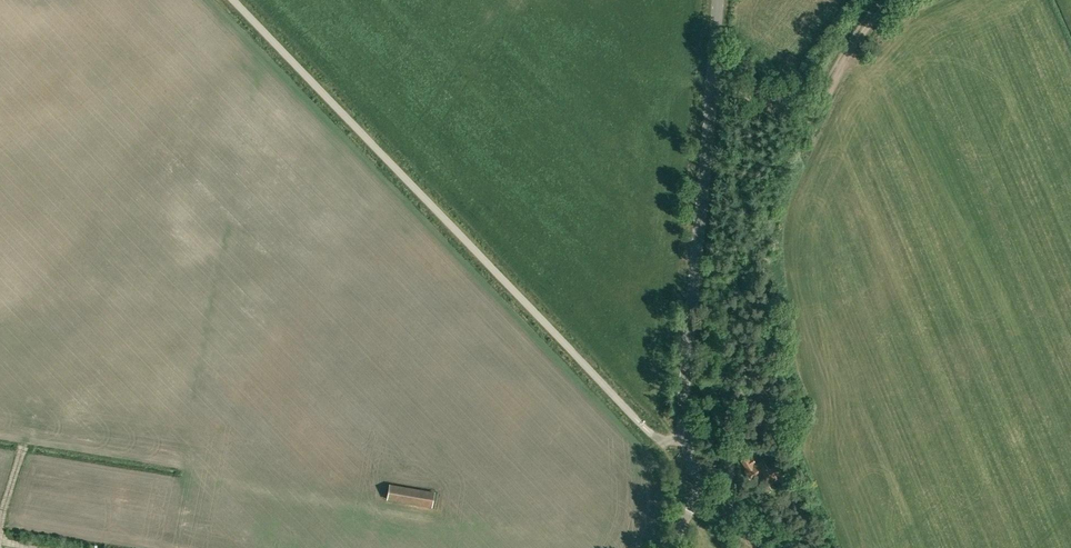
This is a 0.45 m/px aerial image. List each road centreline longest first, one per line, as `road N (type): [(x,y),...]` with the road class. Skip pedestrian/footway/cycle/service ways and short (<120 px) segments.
road 1 (unclassified): [(686,442),(662,442),(640,425),(232,0)]
road 2 (unclassified): [(686,442),(718,0)]
road 3 (track): [(710,92),(753,97),(798,116),(811,111),(890,0)]

